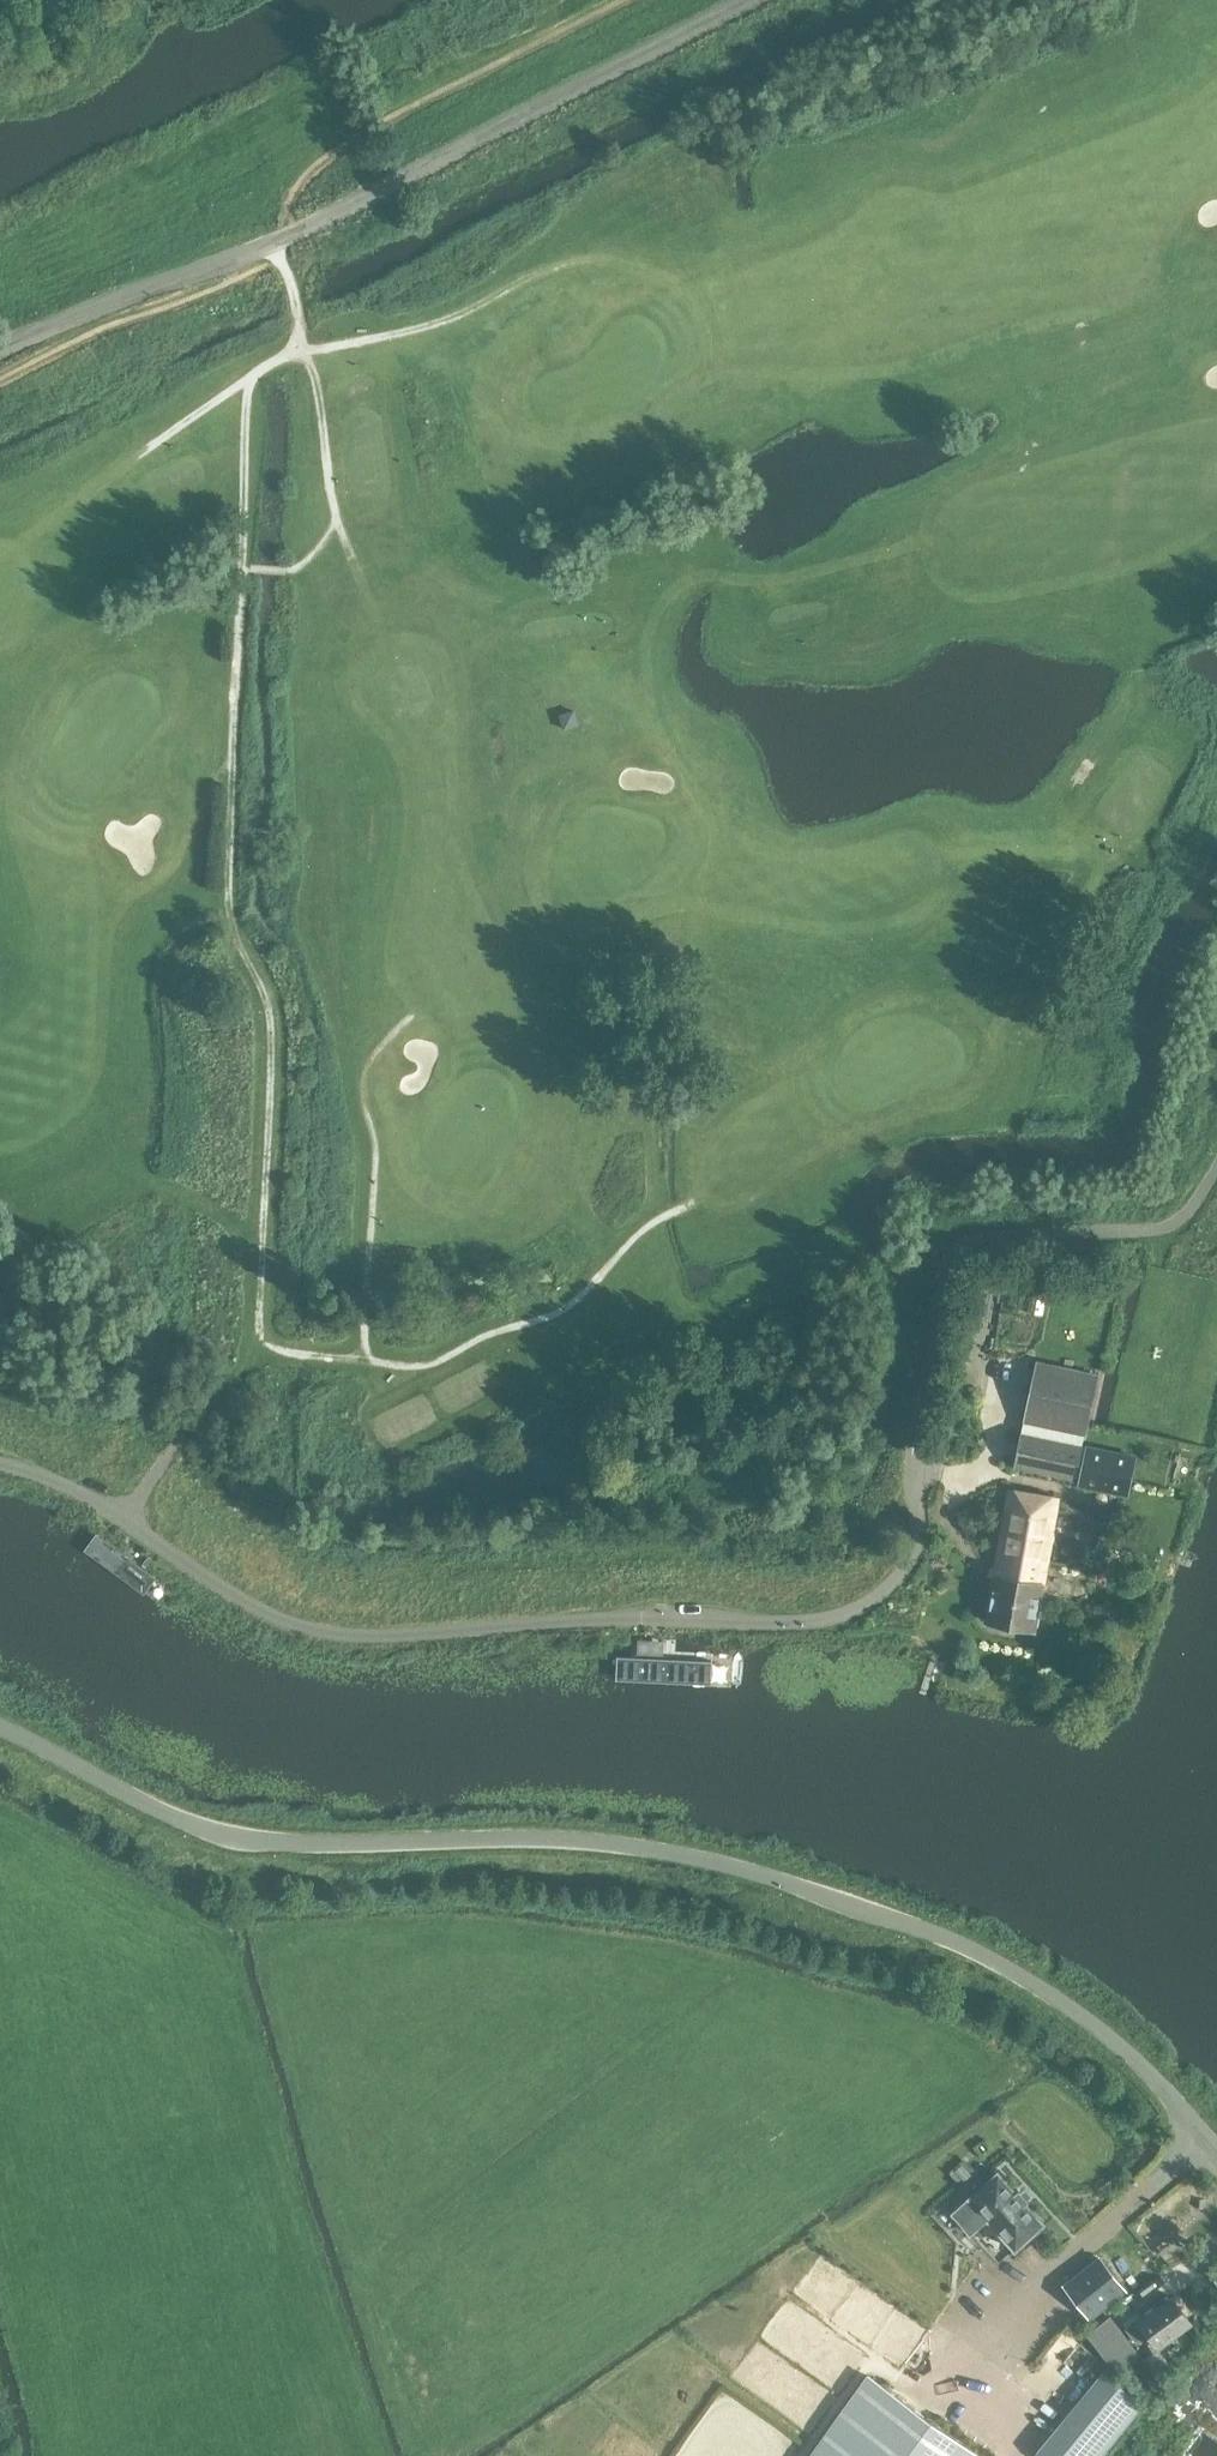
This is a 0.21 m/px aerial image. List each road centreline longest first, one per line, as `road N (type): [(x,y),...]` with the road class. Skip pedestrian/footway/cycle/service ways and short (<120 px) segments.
road 1 (unclassified): [(1216,2151),(1119,2046),(1067,2006),(912,1926),(717,1863),(610,1843),(227,1837),(0,1727)]
road 2 (unclassified): [(918,1427),(915,1547),(905,1570),(857,1608),(772,1623),(581,1620),(362,1636),(305,1629),(225,1590),(78,1494),(0,1465)]
road 3 (unclassified): [(0,347),(280,240),(747,0)]

